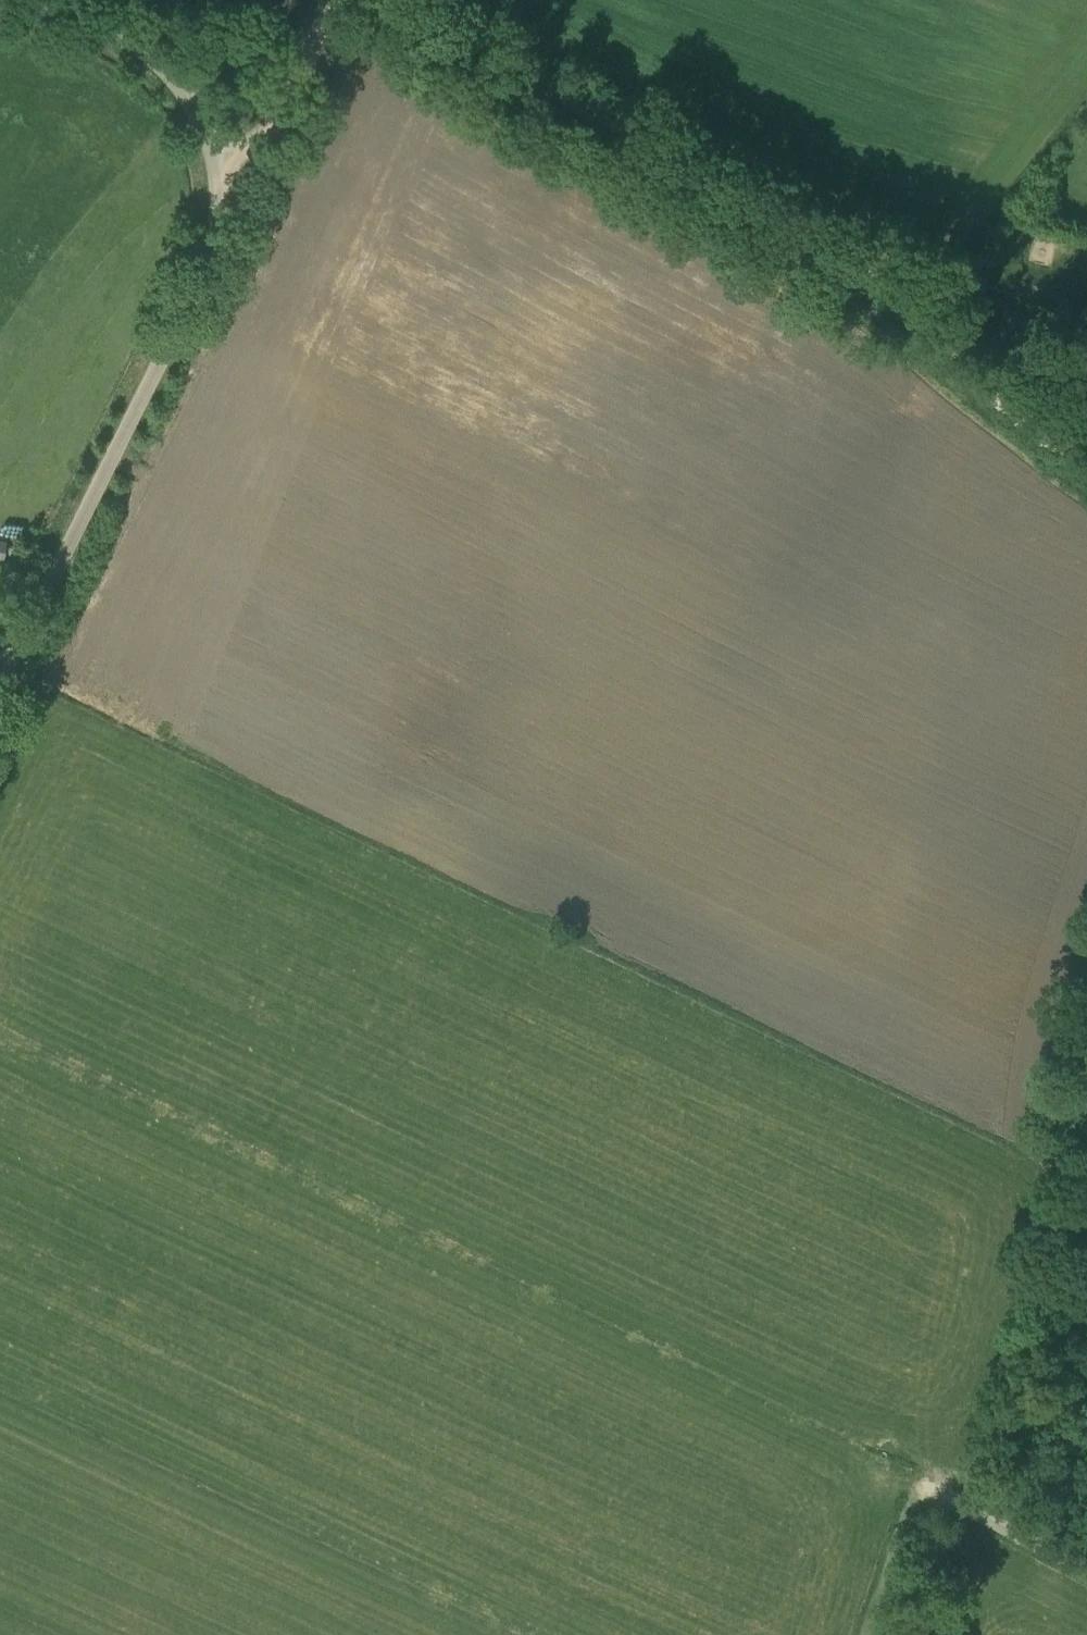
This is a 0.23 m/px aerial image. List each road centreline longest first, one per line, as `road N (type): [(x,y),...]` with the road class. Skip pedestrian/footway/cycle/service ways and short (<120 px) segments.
road 1 (unclassified): [(0,686),(189,305),(217,220),(218,166)]
road 2 (track): [(1086,1573),(918,1486),(869,1634)]
road 3 (unclassified): [(0,5),(81,20),(128,39),(194,108),(218,166)]
road 4 (track): [(218,166),(271,126),(335,0)]

